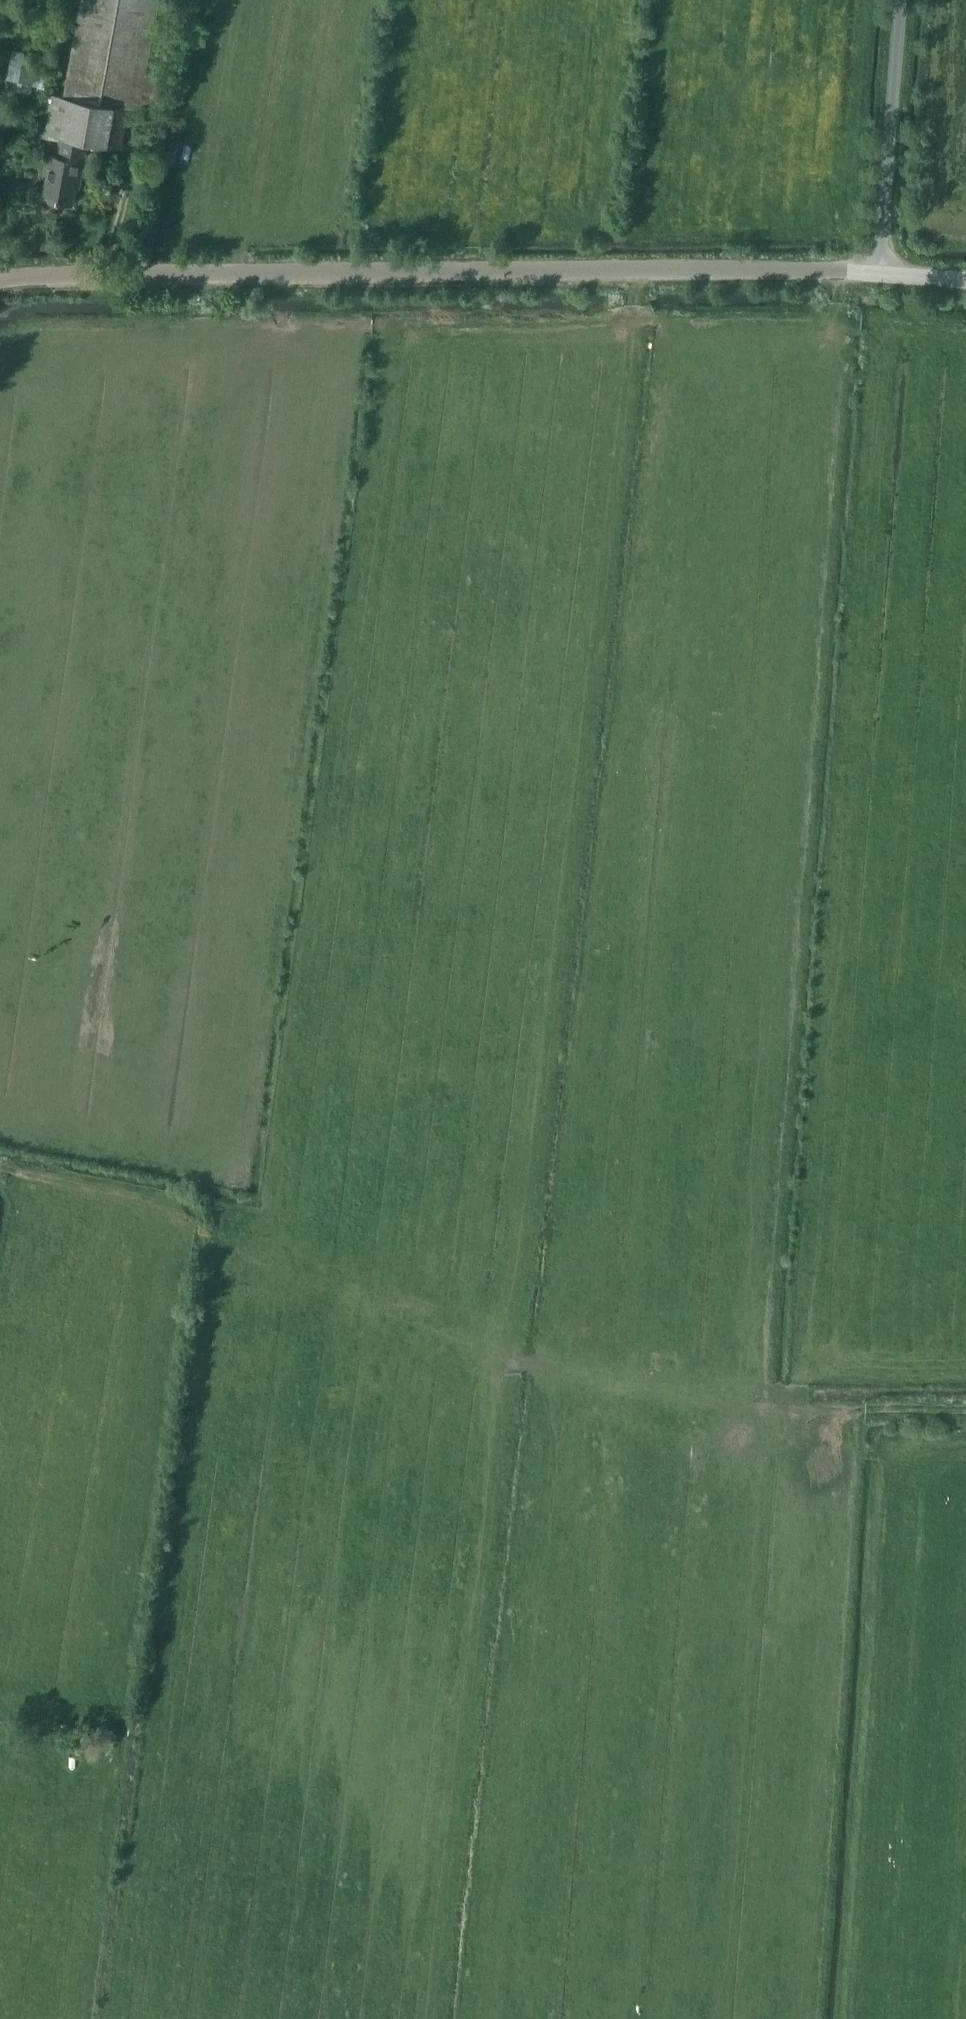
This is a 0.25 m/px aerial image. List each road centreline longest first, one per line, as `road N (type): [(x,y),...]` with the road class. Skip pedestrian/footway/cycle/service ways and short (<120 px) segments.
road 1 (track): [(965,1411),(860,1413),(545,1365),(188,1247),(182,1212),(0,1166)]
road 2 (unclassified): [(878,271),(0,277)]
road 3 (unclassified): [(878,271),(899,0)]

